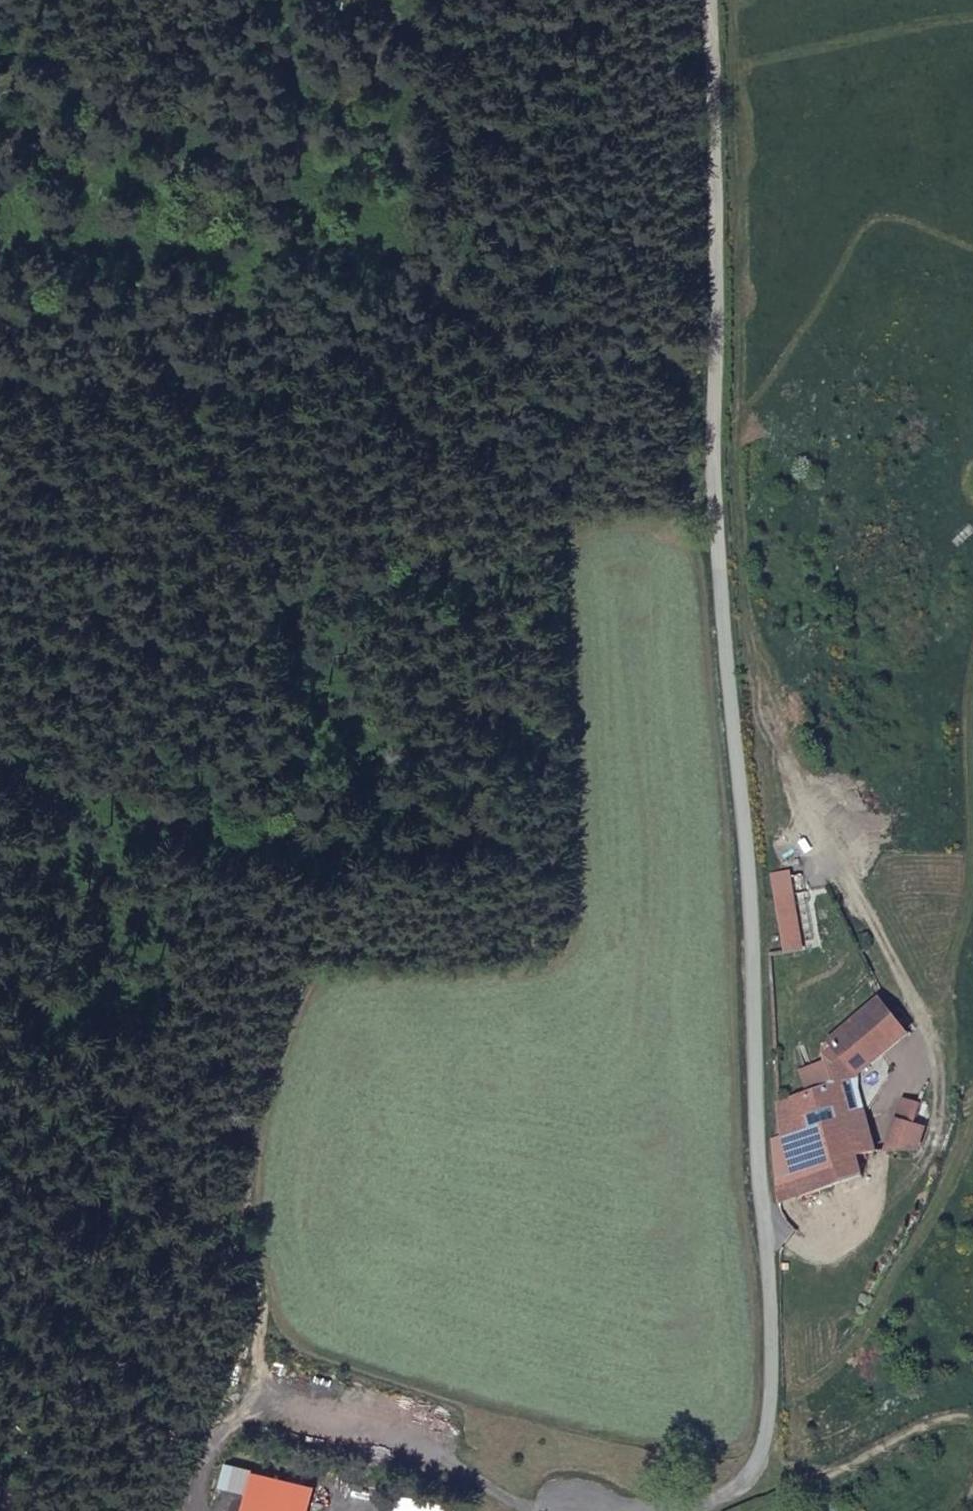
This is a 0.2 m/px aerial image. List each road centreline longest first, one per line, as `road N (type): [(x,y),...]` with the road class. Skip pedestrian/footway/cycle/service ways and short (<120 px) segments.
road 1 (unclassified): [(771,1414),(735,766),(706,465),(710,0)]
road 2 (track): [(972,1416),(900,1429),(807,1501),(771,1414)]

